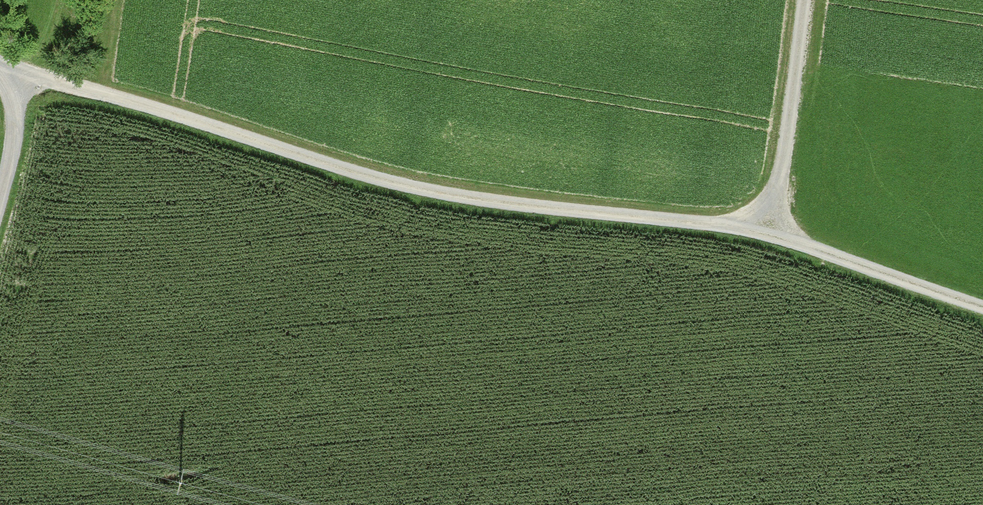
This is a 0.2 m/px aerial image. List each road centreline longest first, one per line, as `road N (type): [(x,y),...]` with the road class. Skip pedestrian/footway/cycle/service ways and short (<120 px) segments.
road 1 (track): [(22,83),(64,83),(423,190),(767,235)]
road 2 (track): [(767,235),(804,0)]
road 3 (track): [(767,235),(982,301)]

